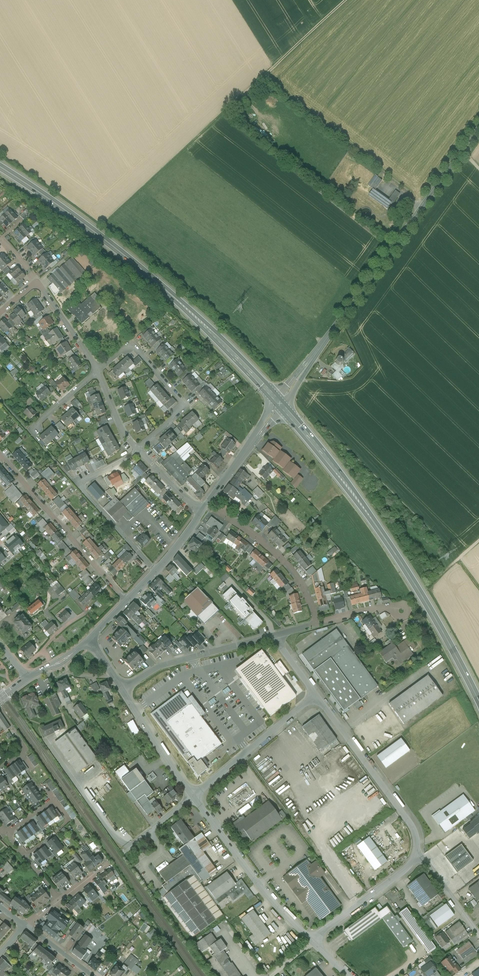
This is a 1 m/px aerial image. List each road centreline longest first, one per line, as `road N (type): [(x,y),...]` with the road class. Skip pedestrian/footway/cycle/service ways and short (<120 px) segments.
road 1 (primary): [(0,167),(154,280),(280,404)]
road 2 (primary): [(280,404),(401,563),(478,702)]
road 3 (track): [(96,231),(346,0)]
road 4 (secondary): [(478,129),(280,404)]
road 5 (unclassified): [(415,858),(414,823),(317,694)]
road 6 (residential): [(138,450),(187,405),(131,342),(97,371)]
road 7 (residential): [(127,601),(0,455)]
road 8 (residential): [(156,572),(77,486),(138,450)]
road 9 (unclassified): [(193,797),(311,940)]
road 10 (residential): [(317,622),(279,557),(206,506)]
road 11 (residential): [(122,688),(163,666),(276,634)]
road 12 (unclassified): [(193,797),(317,694)]
road 13 (unclassified): [(311,940),(415,858)]
road 14 (unclassified): [(122,688),(193,797)]
road 15 (tertiary): [(280,404),(206,506)]

